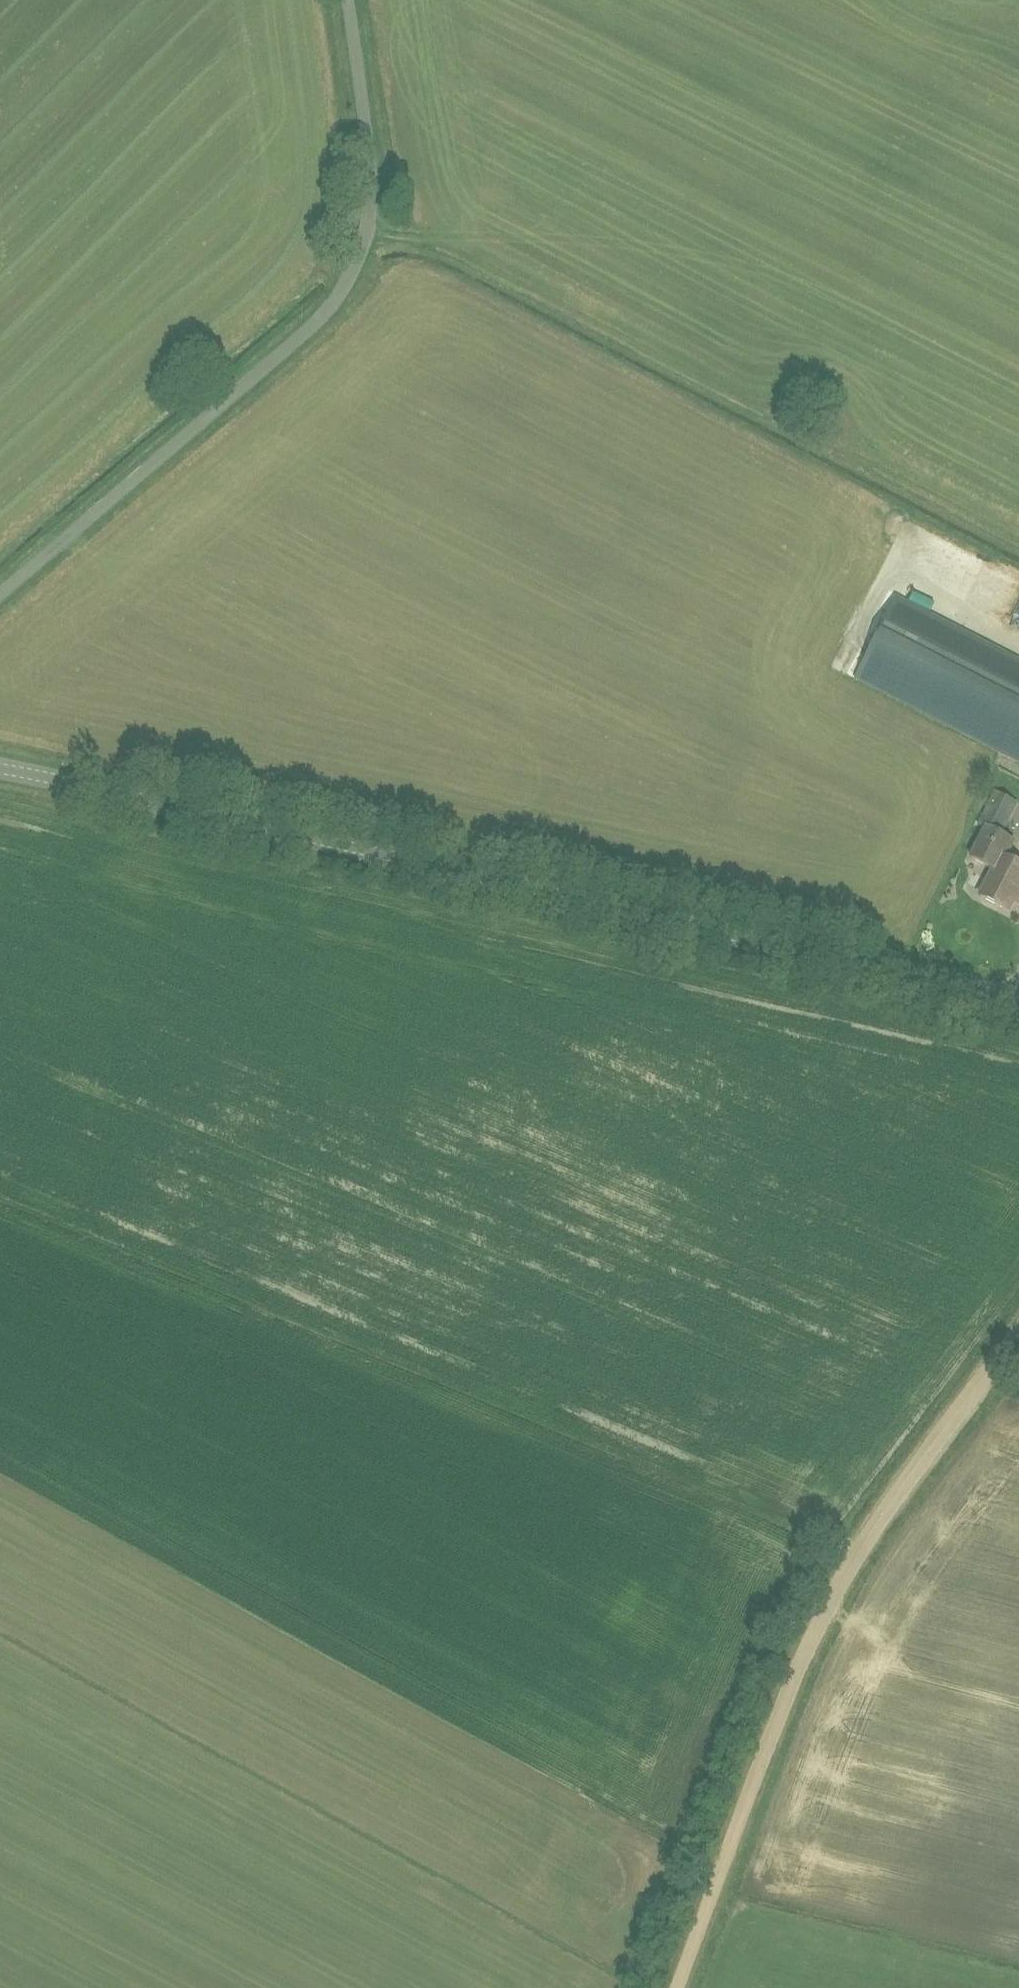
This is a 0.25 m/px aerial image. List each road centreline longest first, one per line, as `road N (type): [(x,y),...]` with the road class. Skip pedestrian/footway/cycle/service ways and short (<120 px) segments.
road 1 (tertiary): [(0,771),(1018,997)]
road 2 (unclassified): [(0,596),(342,295),(369,214),(346,0)]
road 3 (track): [(1018,1331),(863,1534),(810,1621),(721,1830),(667,1987)]

